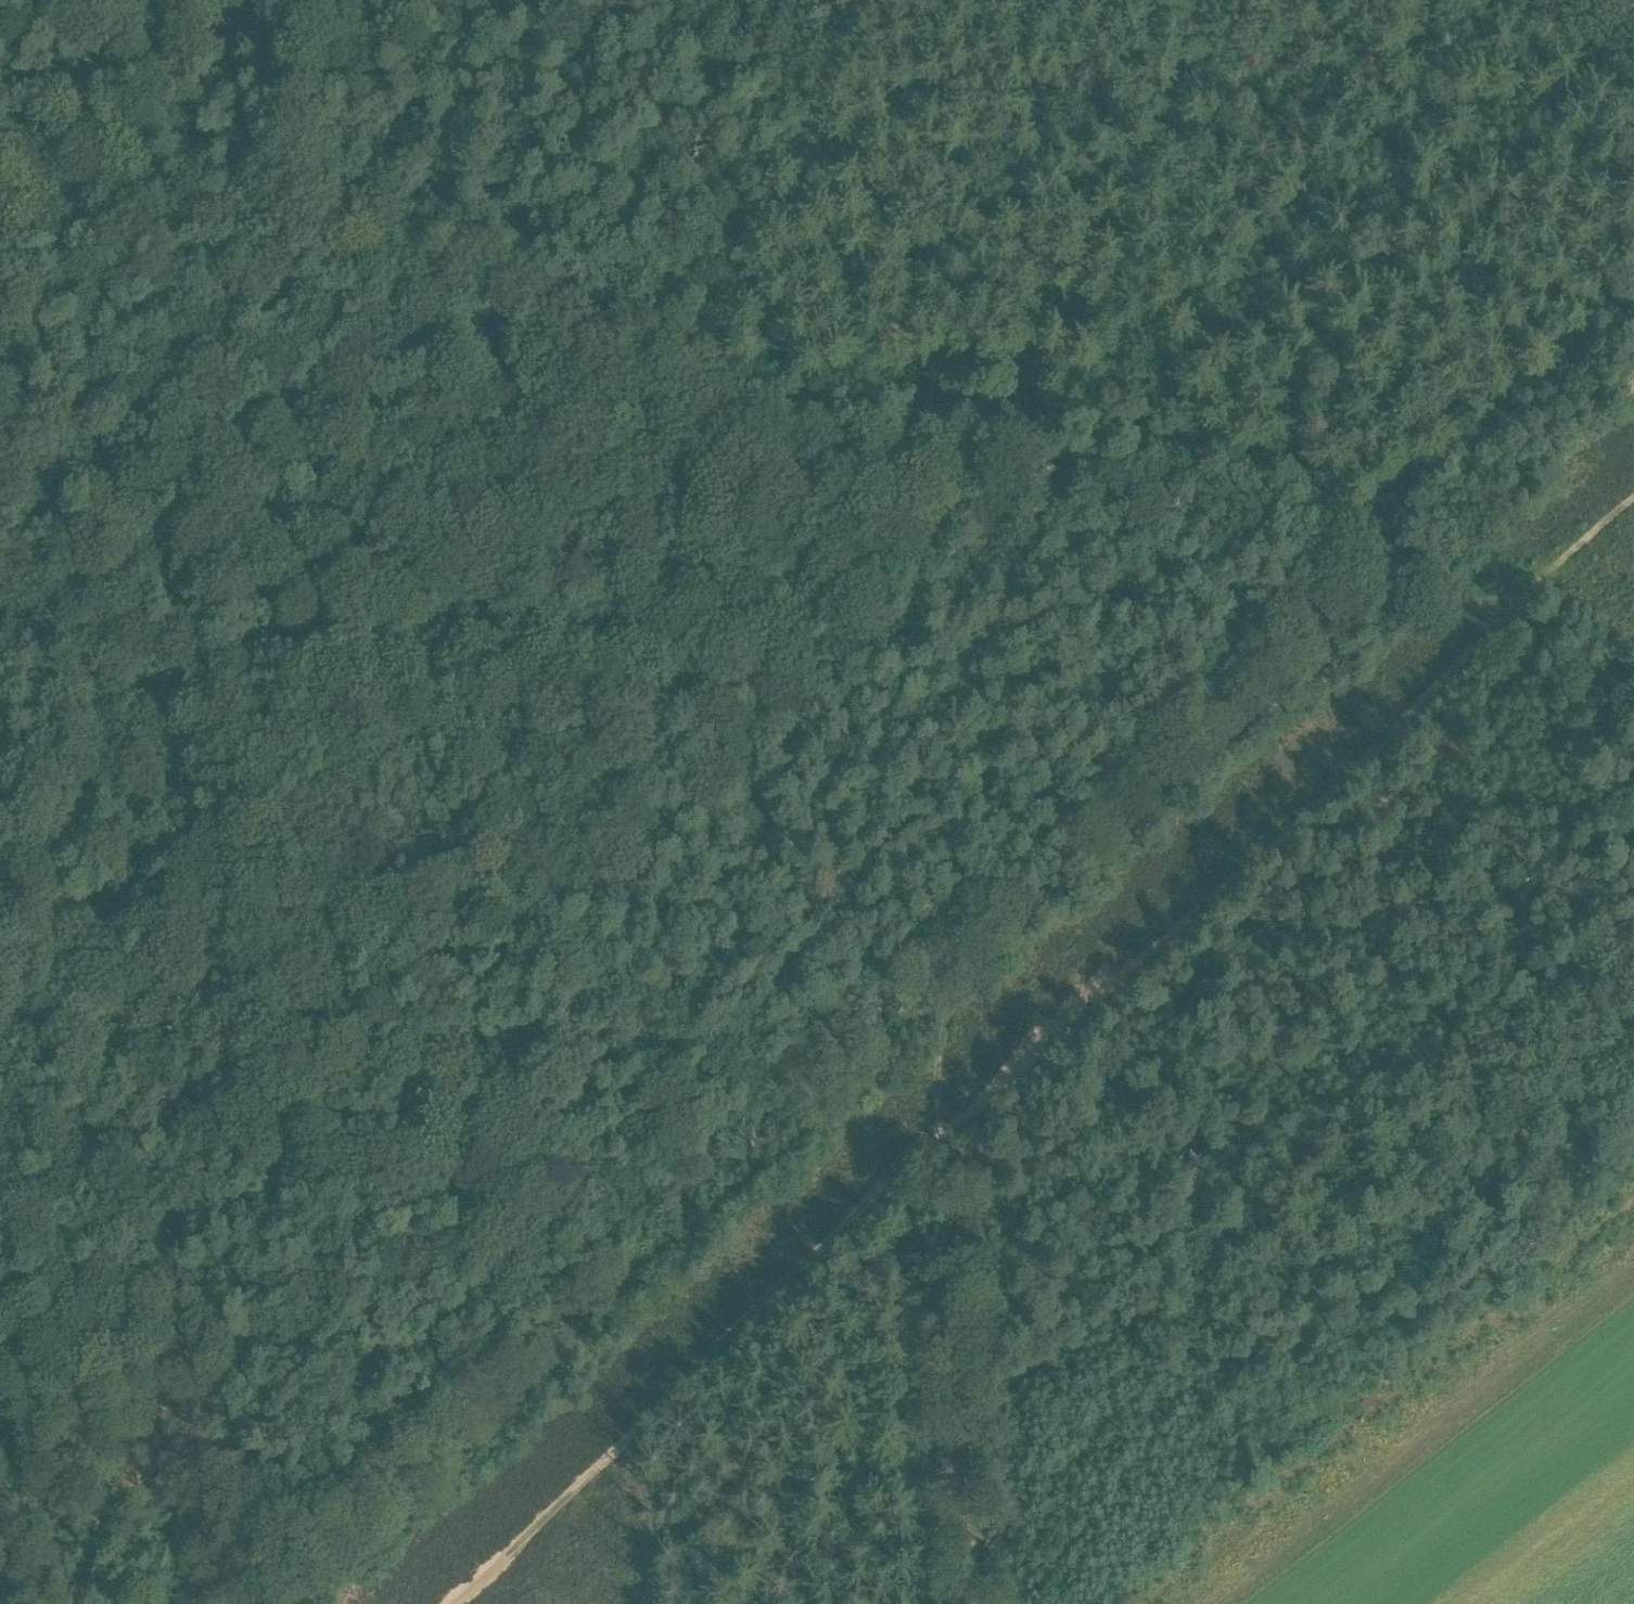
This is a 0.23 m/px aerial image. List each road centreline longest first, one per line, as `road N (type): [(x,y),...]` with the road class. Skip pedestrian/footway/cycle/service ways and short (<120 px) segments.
road 1 (track): [(117,0),(637,335),(812,388),(1041,408),(1139,432),(1633,668)]
road 2 (track): [(1633,497),(446,1603)]
road 3 (track): [(966,1603),(927,1185),(935,1039),(1097,837),(1403,580)]

